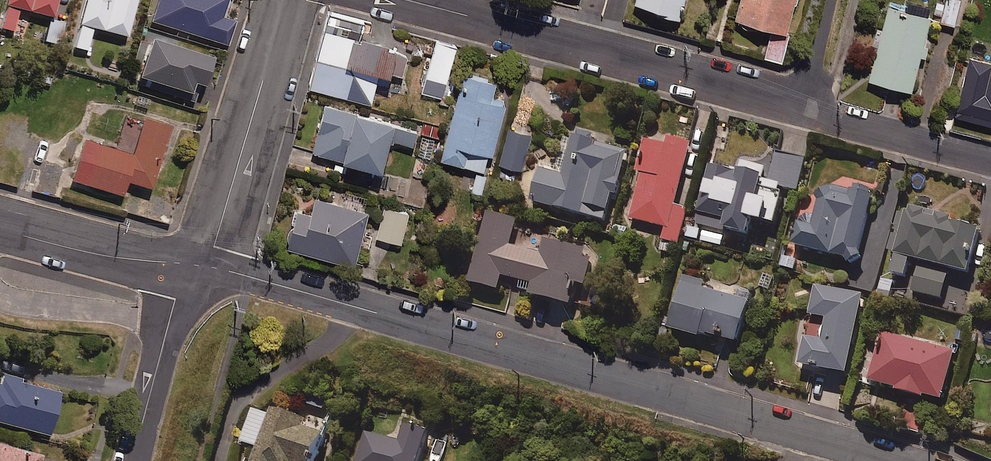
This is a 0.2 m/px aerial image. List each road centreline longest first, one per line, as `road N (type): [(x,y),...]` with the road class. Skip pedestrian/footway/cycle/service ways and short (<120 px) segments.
road 1 (residential): [(913,460),(209,266)]
road 2 (residential): [(409,0),(799,105)]
road 3 (residential): [(285,0),(209,266)]
road 4 (residential): [(185,266),(133,460)]
road 5 (residential): [(799,105),(990,157)]
road 6 (residential): [(185,266),(0,227)]

